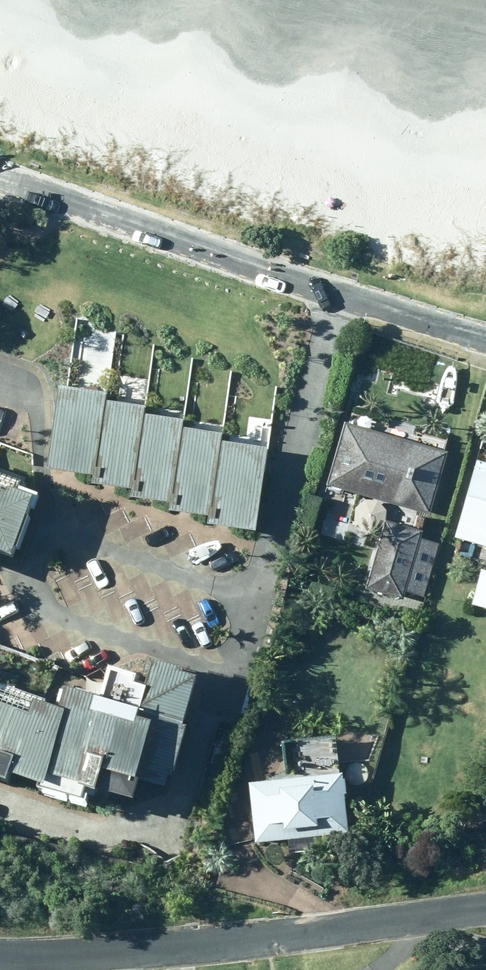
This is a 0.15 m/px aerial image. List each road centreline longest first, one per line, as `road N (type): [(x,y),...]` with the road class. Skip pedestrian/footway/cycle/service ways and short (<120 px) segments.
road 1 (unclassified): [(0,186),(485,343)]
road 2 (tertiary): [(0,959),(121,956),(485,910)]

